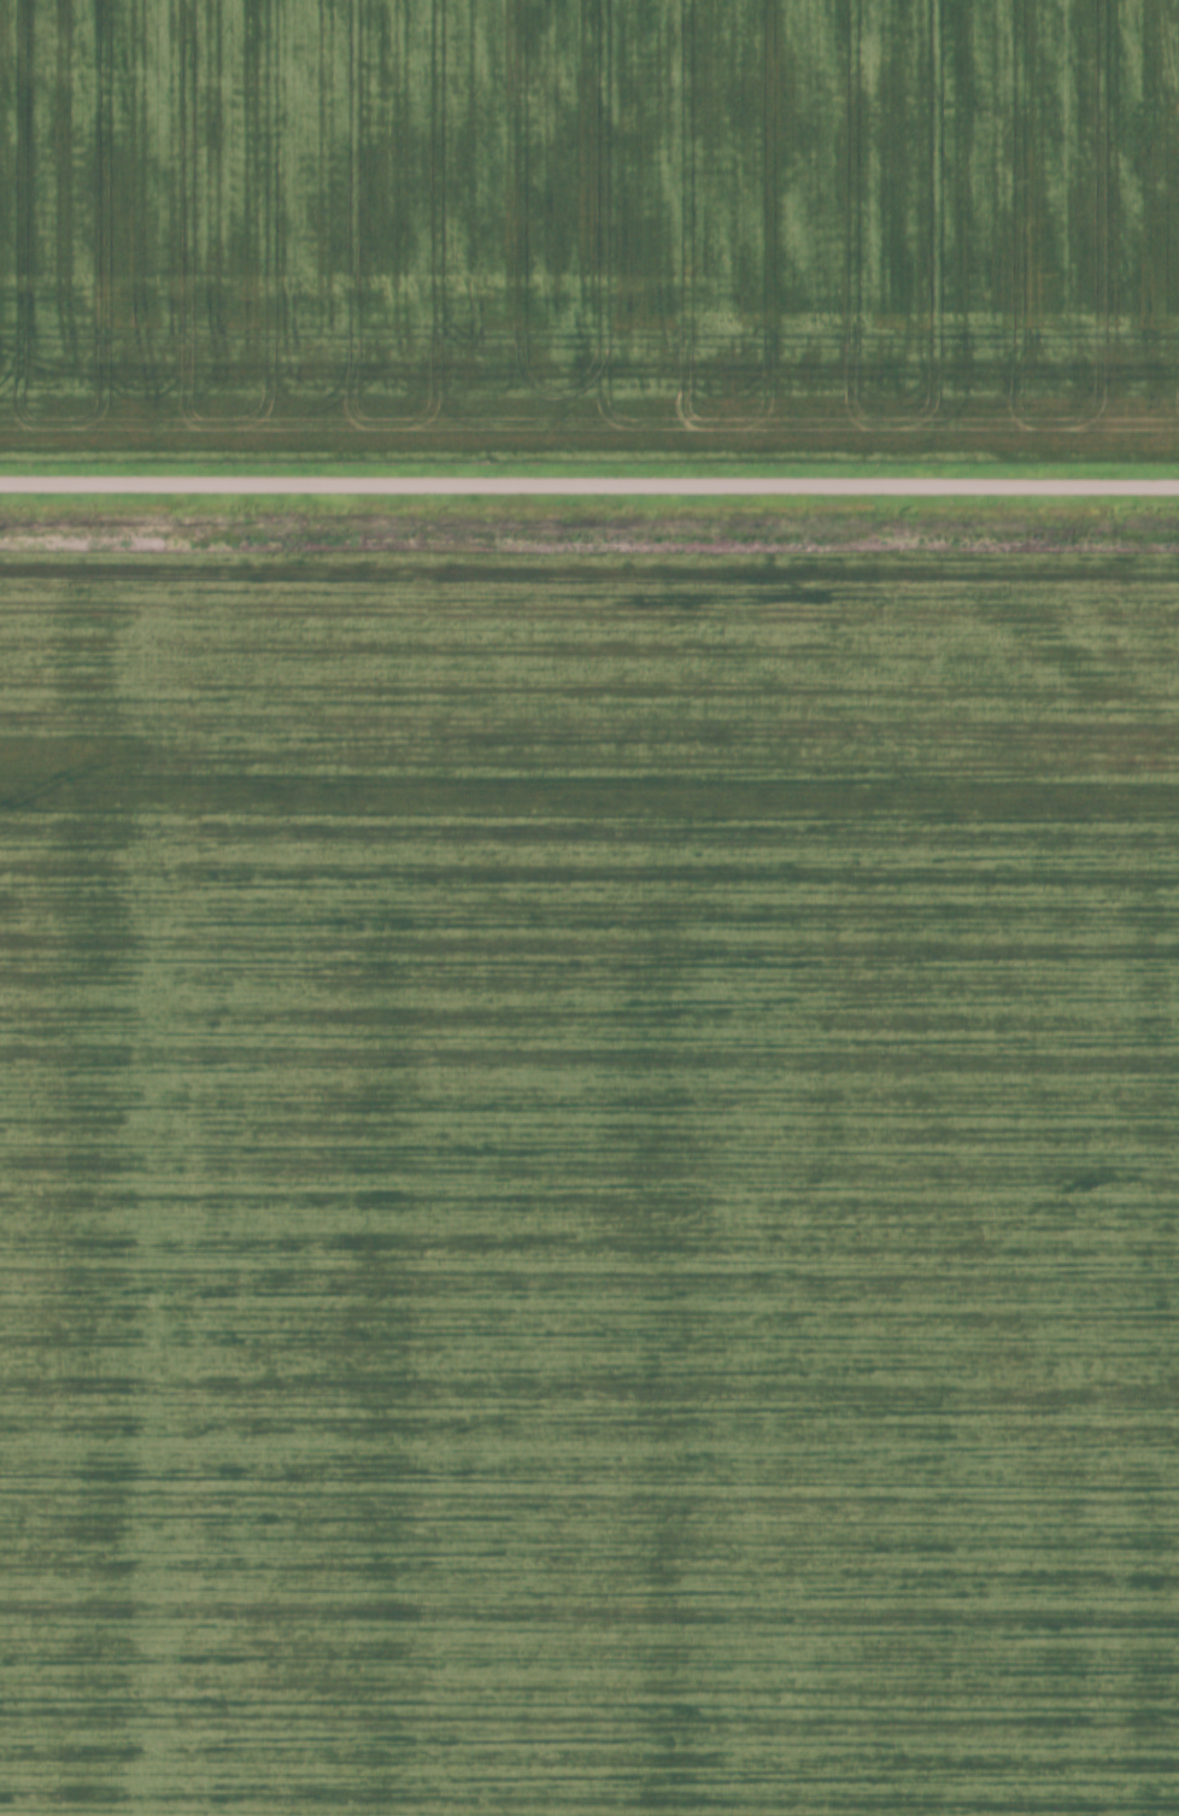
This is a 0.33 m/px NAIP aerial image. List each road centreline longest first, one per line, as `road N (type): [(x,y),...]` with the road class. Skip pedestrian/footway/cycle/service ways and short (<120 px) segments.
road 1 (residential): [(1178,483),(0,482)]

